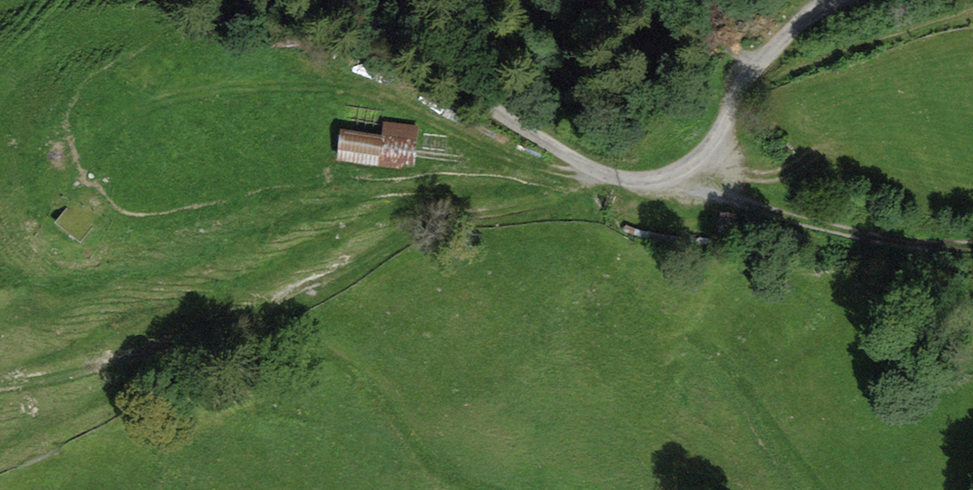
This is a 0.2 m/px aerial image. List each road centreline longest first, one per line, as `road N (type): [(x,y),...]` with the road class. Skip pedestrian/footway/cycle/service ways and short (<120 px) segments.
road 1 (unclassified): [(598,173),(436,64),(306,0)]
road 2 (track): [(831,0),(801,20),(741,88),(717,147),(696,165),(650,183),(598,173)]
road 3 (track): [(972,248),(851,233),(672,179)]
road 4 (track): [(482,489),(428,458),(373,387),(279,320),(279,293)]

